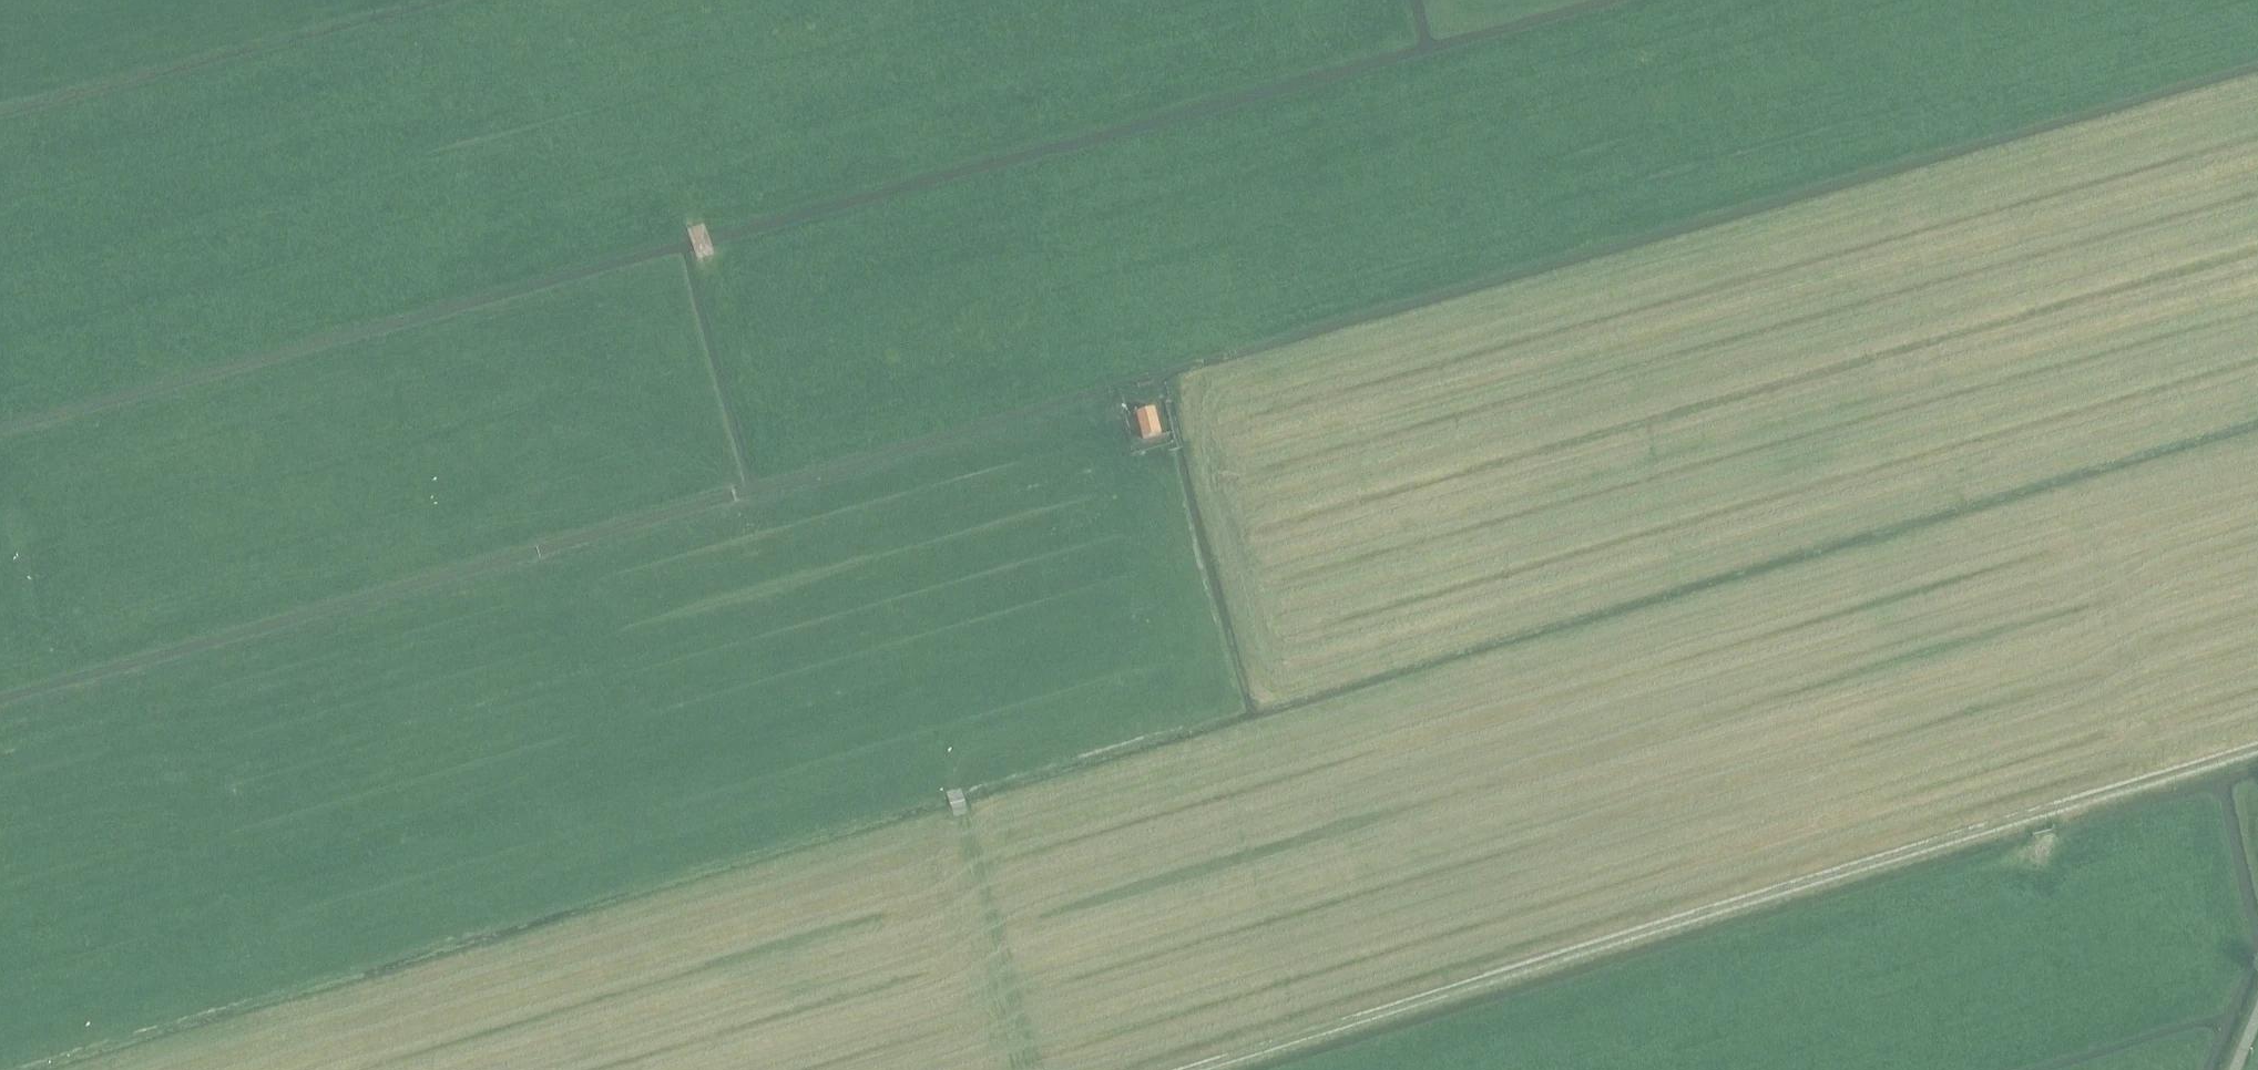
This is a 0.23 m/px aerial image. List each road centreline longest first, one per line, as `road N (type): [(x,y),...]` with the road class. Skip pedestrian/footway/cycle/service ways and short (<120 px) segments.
road 1 (track): [(2257,749),(1205,1069)]
road 2 (track): [(951,790),(1036,1069)]

